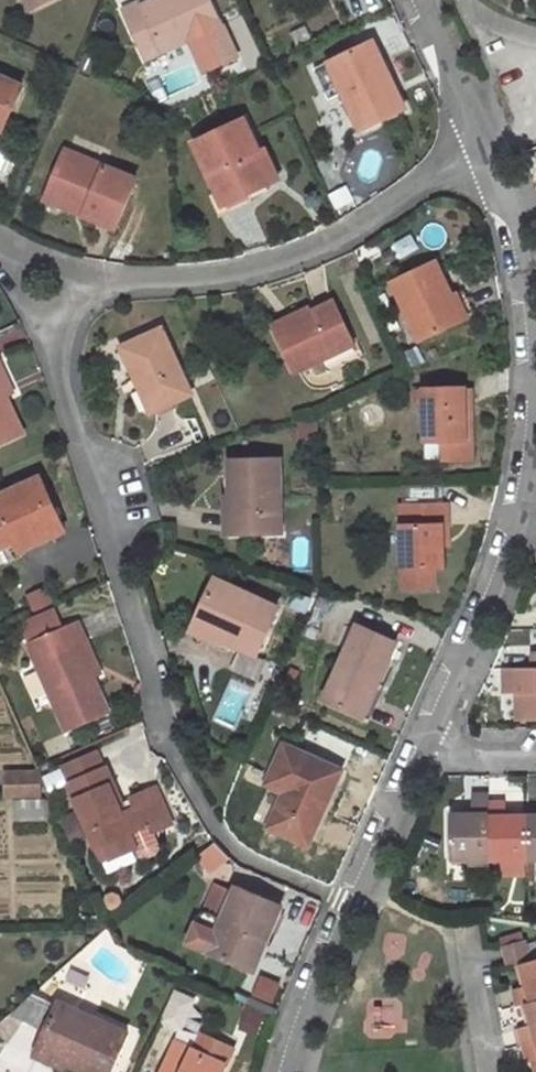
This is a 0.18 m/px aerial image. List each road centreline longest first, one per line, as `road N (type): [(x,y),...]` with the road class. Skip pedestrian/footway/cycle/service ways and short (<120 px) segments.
road 1 (residential): [(489,142),(313,246),(239,270),(98,275)]
road 2 (residential): [(55,349),(156,683),(162,729)]
road 3 (residential): [(535,407),(514,550),(429,744)]
road 4 (residential): [(429,744),(353,903),(289,1071)]
road 5 (residential): [(489,142),(516,213),(535,317)]
road 6 (residential): [(424,0),(489,142)]
road 7 (residential): [(487,1071),(464,938)]

